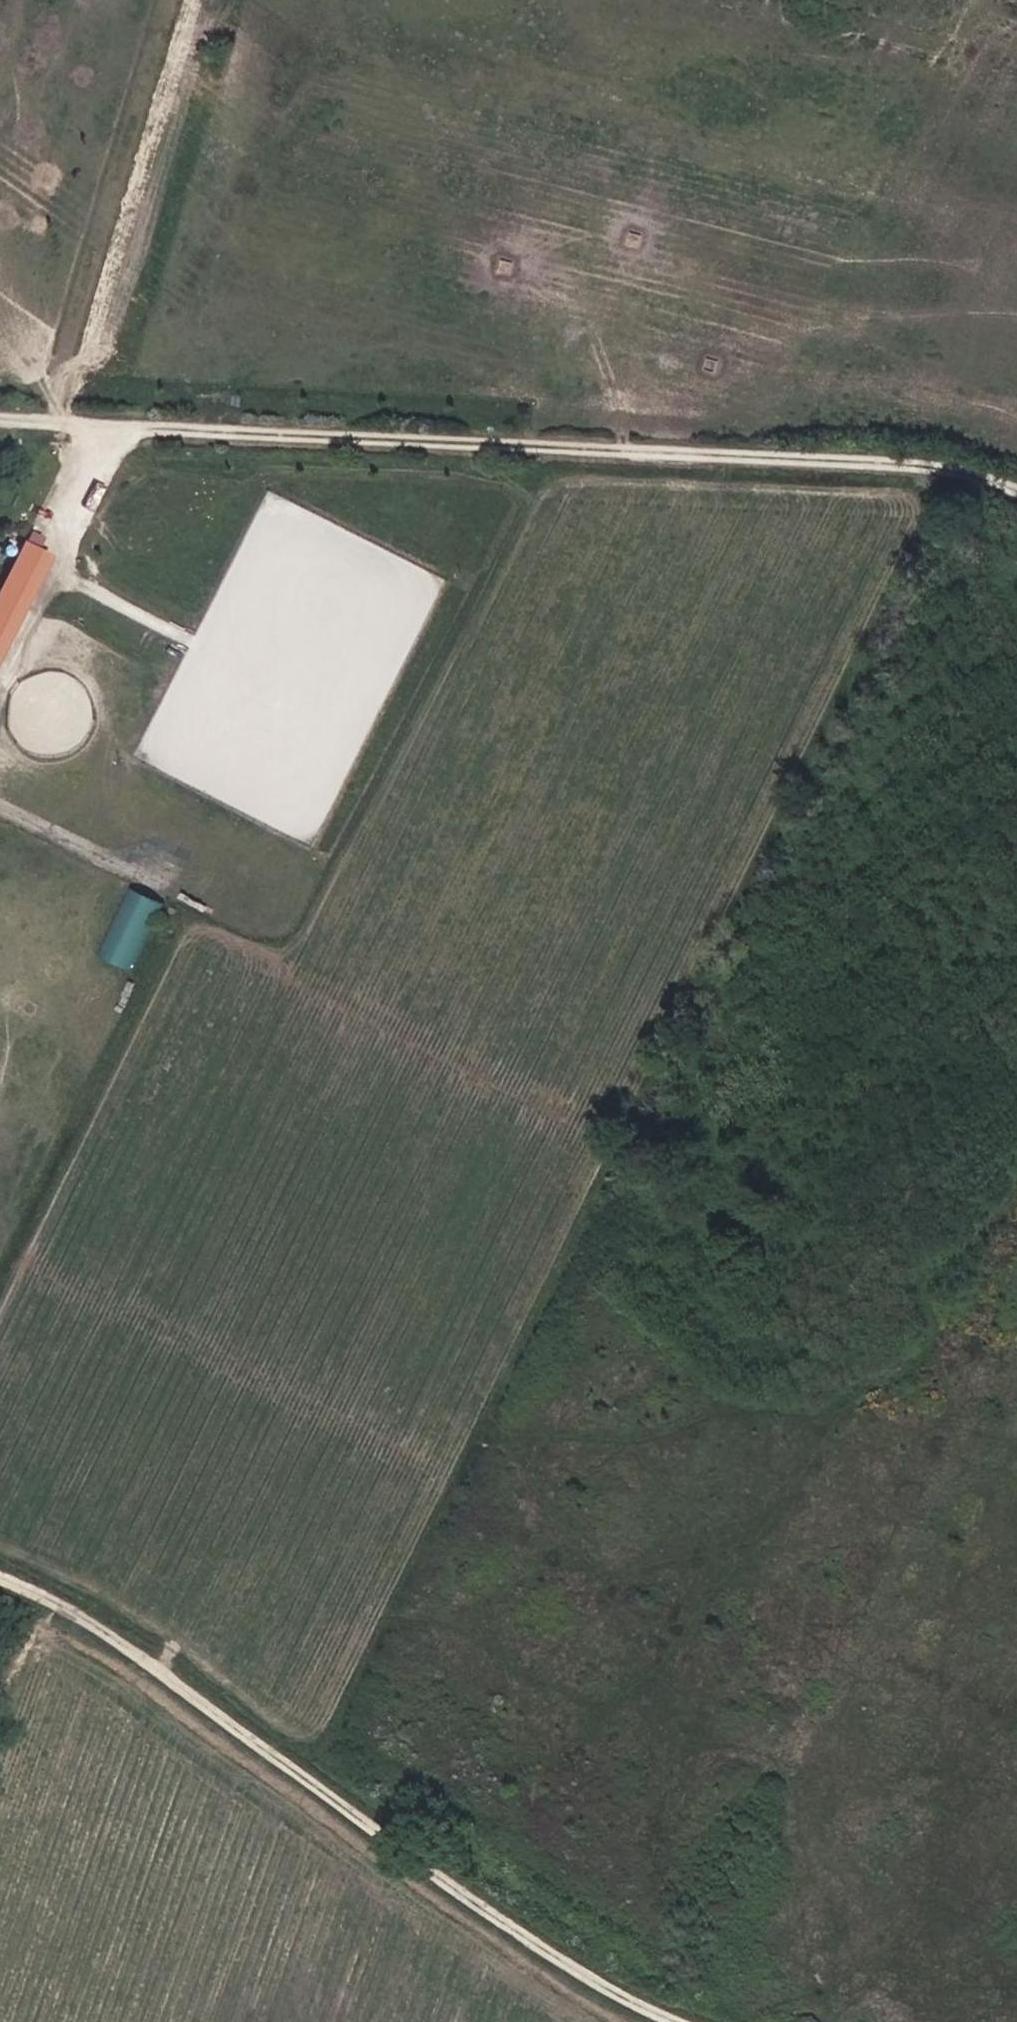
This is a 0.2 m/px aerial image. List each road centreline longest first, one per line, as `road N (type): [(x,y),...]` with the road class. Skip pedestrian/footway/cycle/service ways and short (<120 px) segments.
road 1 (track): [(0,415),(948,467),(1016,495)]
road 2 (track): [(0,1576),(72,1608),(624,2001),(681,2021)]

